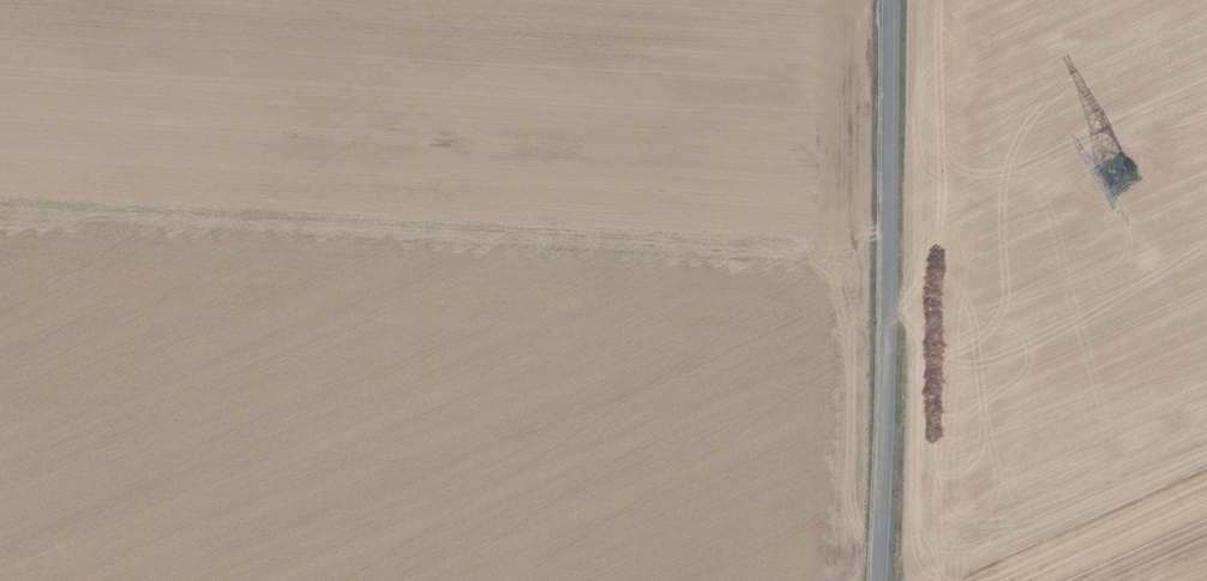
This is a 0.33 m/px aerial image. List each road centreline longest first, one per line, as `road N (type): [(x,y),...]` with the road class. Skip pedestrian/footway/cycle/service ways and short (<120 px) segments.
road 1 (tertiary): [(887,0),(880,580)]

